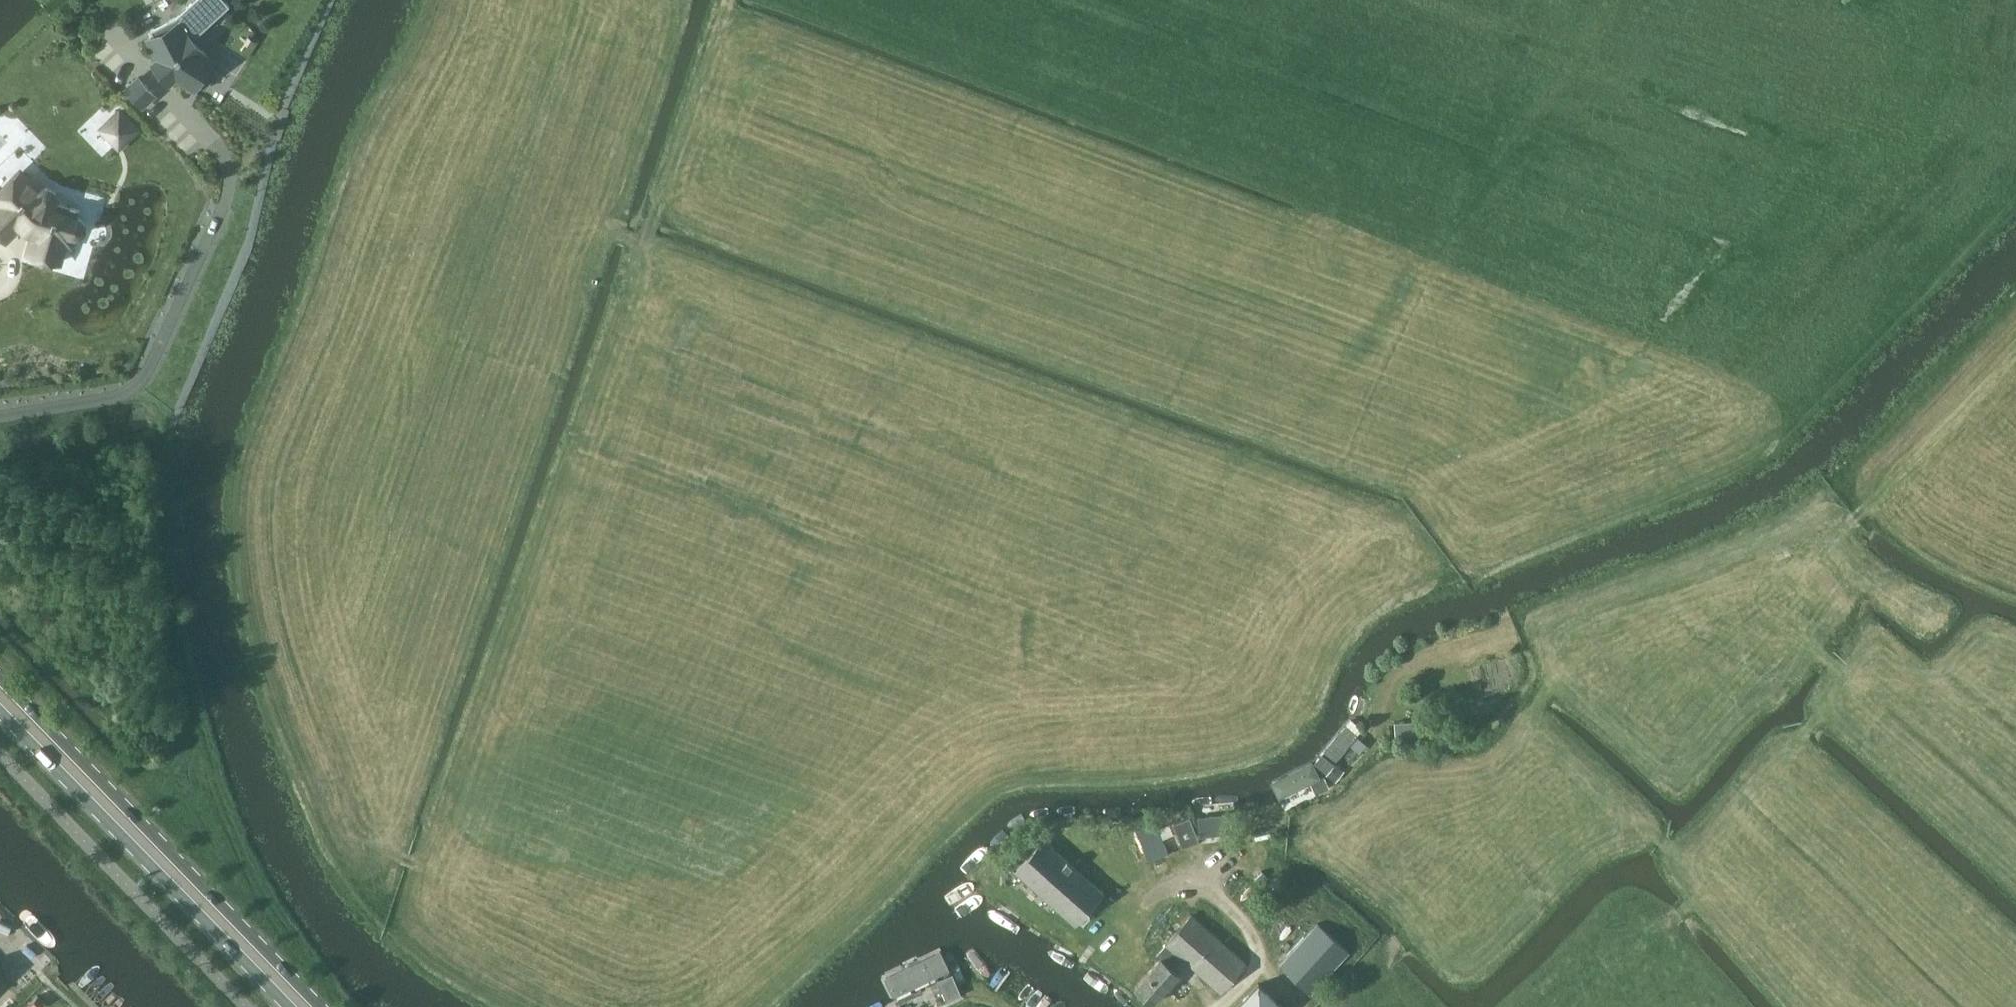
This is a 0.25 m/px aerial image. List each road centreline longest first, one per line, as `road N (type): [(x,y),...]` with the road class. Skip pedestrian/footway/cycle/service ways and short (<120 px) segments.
road 1 (primary): [(315,1006),(0,681)]
road 2 (primary): [(0,711),(292,1006)]
road 3 (track): [(649,236),(730,0)]

